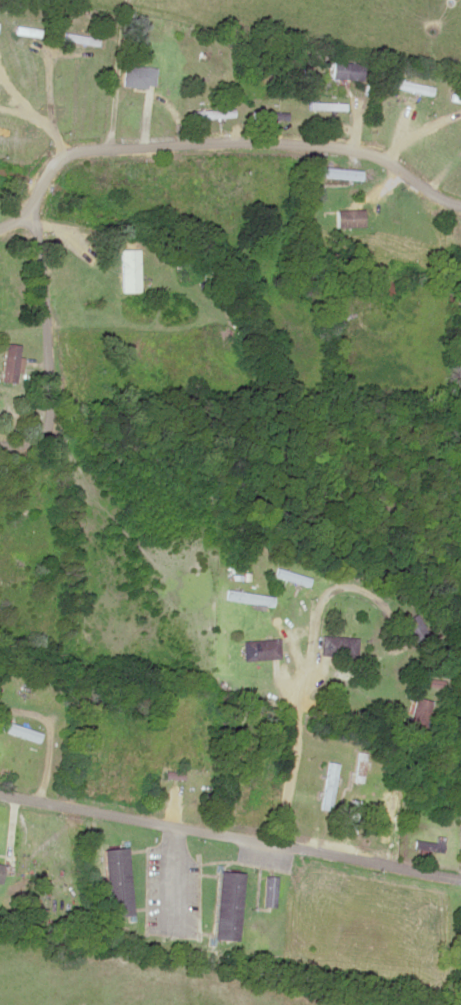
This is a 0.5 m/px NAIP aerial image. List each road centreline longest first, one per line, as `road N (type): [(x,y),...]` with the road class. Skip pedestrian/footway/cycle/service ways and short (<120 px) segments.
road 1 (residential): [(19,221),(67,151),(210,141),(334,143),(383,158),(434,194),(460,201)]
road 2 (residential): [(460,877),(0,794)]
road 3 (residential): [(50,431),(42,256),(19,221)]
road 4 (residential): [(277,843),(297,706)]

